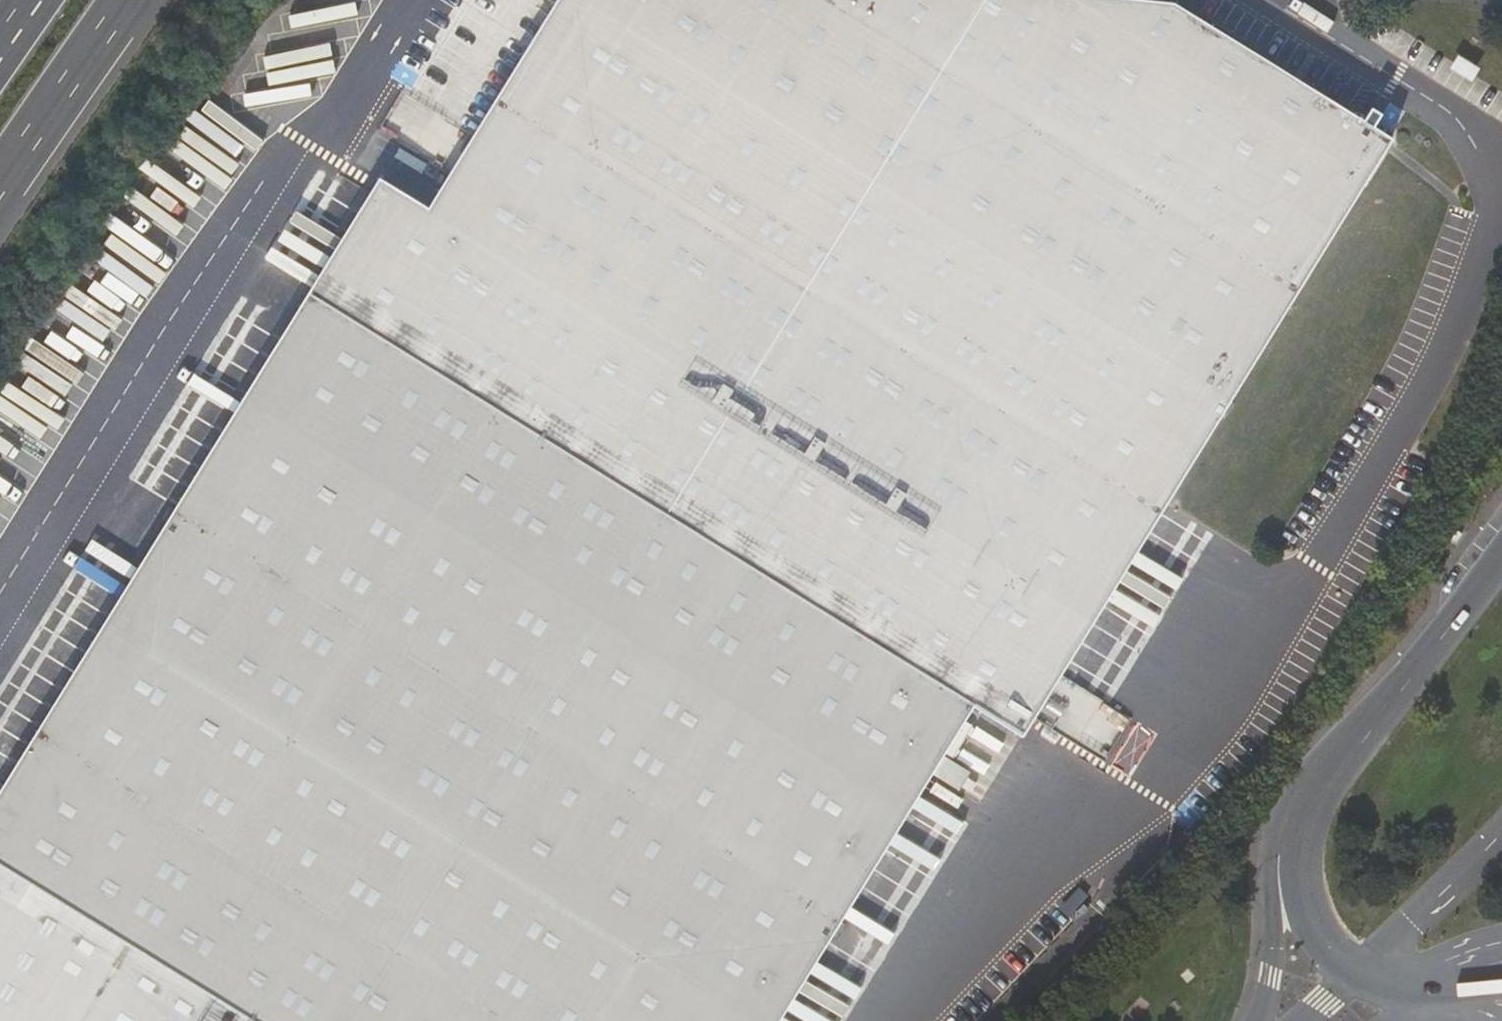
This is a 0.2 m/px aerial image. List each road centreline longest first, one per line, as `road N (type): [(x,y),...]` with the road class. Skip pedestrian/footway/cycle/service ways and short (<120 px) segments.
road 1 (primary): [(1501,549),(1449,628),(1318,786),(1293,837)]
road 2 (motorway): [(0,184),(127,0)]
road 3 (unclassified): [(1501,831),(1359,973)]
road 4 (primary): [(1293,837),(1270,895),(1270,975),(1256,1020)]
road 5 (primary): [(1293,837),(1311,924),(1359,973)]

